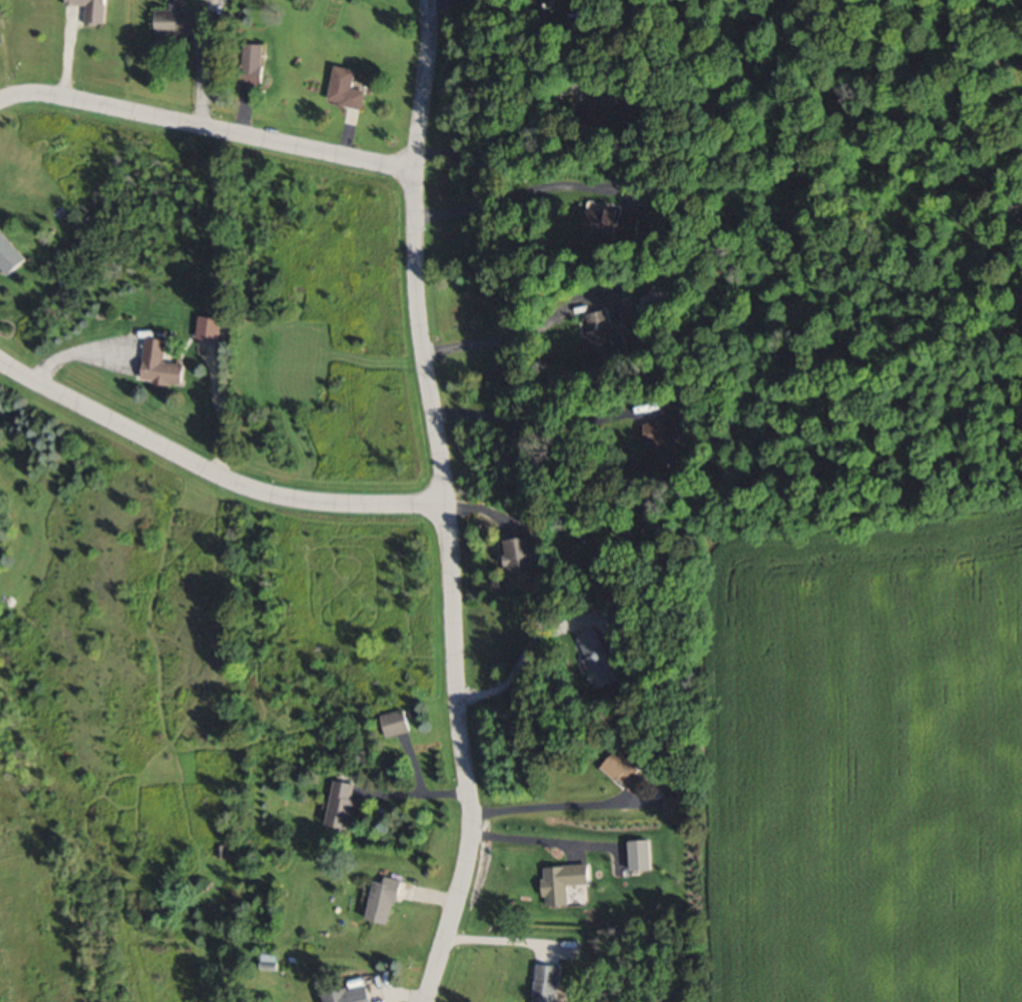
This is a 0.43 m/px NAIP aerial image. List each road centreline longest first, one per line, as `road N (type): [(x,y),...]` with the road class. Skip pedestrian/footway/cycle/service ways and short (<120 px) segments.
road 1 (residential): [(423,1001),(461,885),(472,810),(415,280),(411,169),(427,72),(428,0)]
road 2 (residential): [(0,359),(258,491),(325,504),(443,503)]
road 3 (residential): [(411,169),(57,95),(0,102)]

